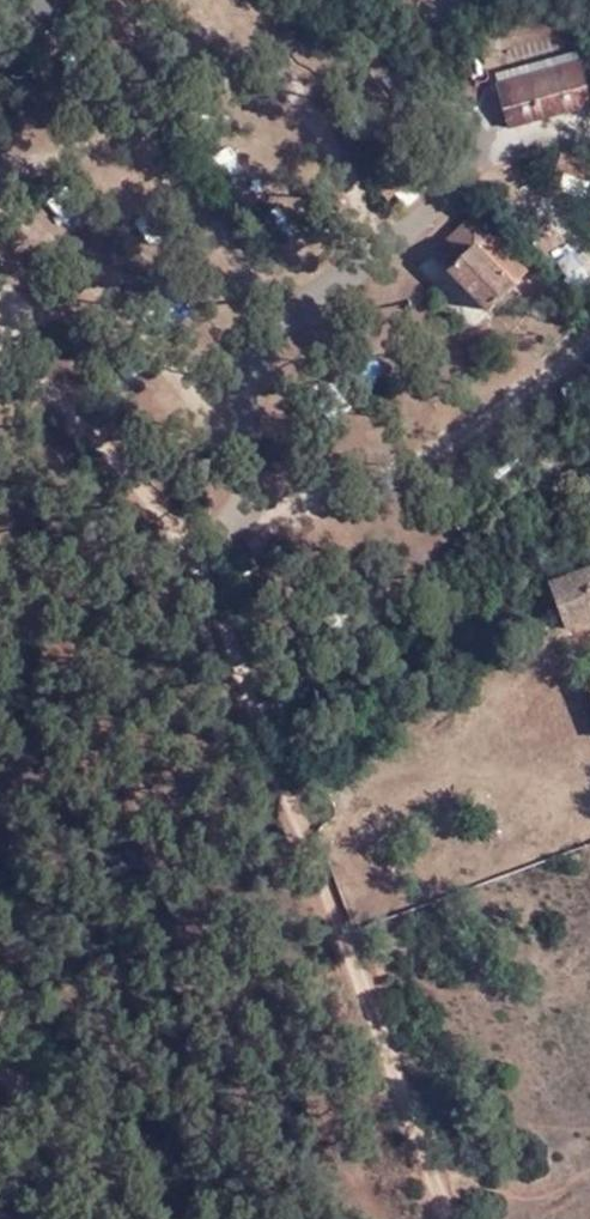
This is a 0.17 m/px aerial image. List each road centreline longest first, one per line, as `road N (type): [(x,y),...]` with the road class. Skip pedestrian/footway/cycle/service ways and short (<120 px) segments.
road 1 (track): [(0,360),(53,399),(195,565),(304,864),(449,1218)]
road 2 (track): [(0,1066),(73,1134),(108,1218)]

